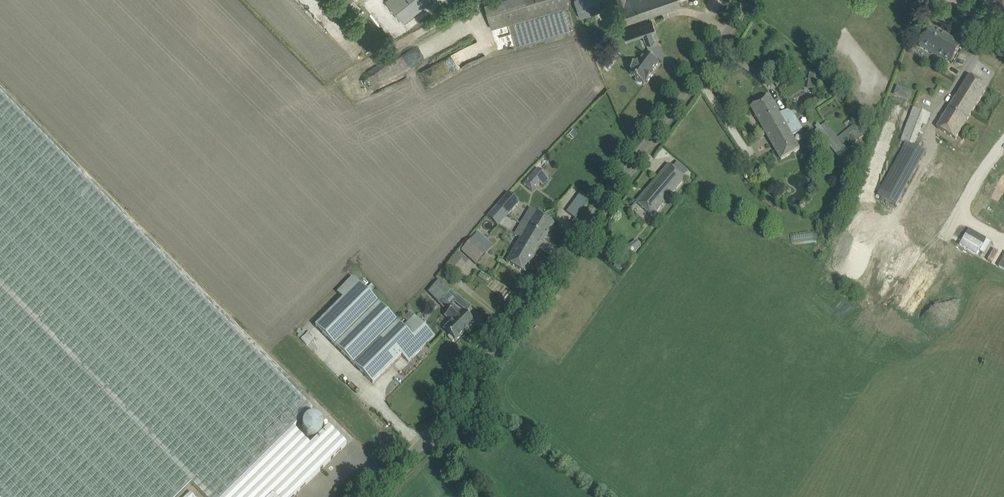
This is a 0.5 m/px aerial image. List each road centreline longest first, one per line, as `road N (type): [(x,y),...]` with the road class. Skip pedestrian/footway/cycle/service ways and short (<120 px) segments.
road 1 (unclassified): [(368,496),(474,383),(740,0)]

